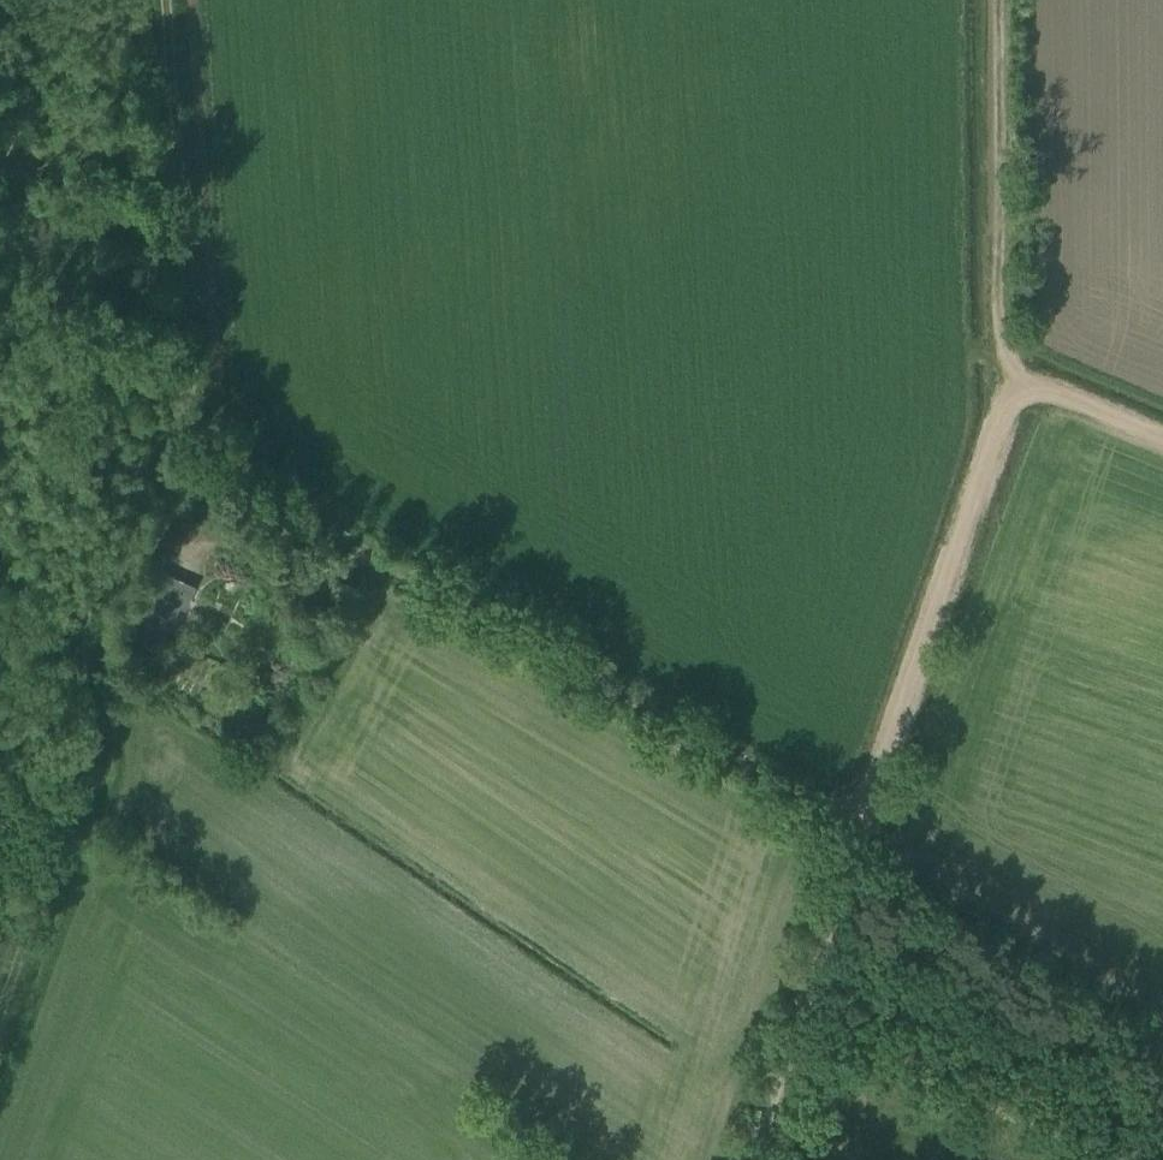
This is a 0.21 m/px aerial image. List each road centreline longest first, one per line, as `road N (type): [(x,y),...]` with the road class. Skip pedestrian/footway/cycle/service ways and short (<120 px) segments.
road 1 (track): [(0,1043),(23,996),(80,739),(89,645),(110,577),(176,441),(852,832),(1000,419),(1024,389),(1050,389),(1162,435)]
road 2 (track): [(176,441),(156,0)]
road 3 (track): [(993,0),(996,295),(1024,389)]
road 4 (track): [(852,832),(749,1159)]
road 5 (track): [(39,0),(159,74)]

